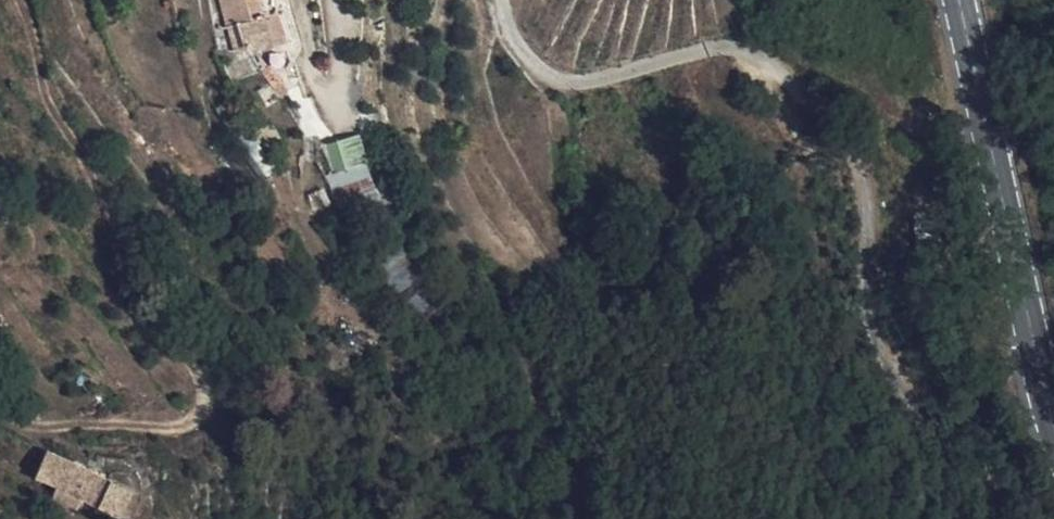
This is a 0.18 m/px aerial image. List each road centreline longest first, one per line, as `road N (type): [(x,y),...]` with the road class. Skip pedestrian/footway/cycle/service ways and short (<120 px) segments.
road 1 (track): [(994,518),(874,278),(860,154),(782,76),(745,54),(708,53),(579,86),(544,72),(516,37),(506,0)]
road 2 (track): [(26,0),(40,98),(81,164),(131,295),(216,392),(192,434),(117,433),(37,418),(0,391)]
road 3 (secondary): [(1053,420),(963,0)]

